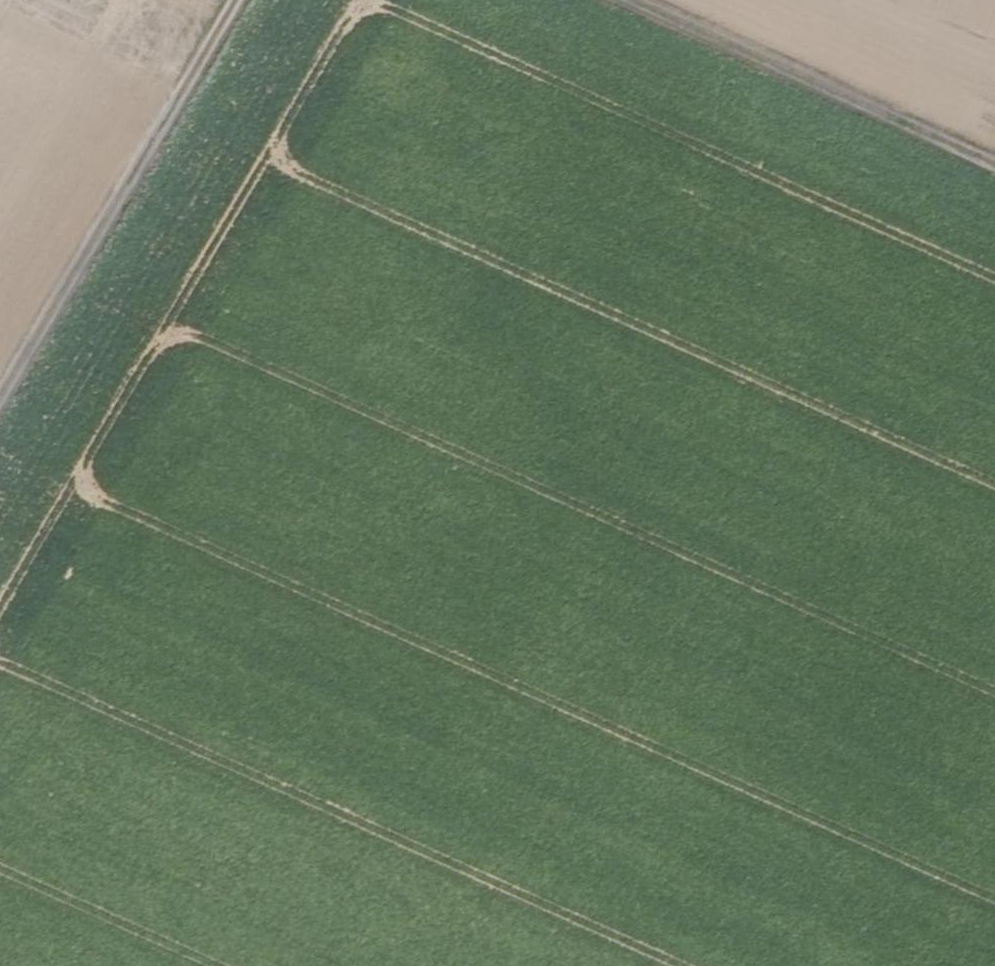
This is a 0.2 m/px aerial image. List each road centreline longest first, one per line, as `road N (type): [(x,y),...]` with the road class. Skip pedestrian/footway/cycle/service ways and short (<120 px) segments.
road 1 (track): [(239,0),(0,405)]
road 2 (track): [(994,160),(636,0)]

